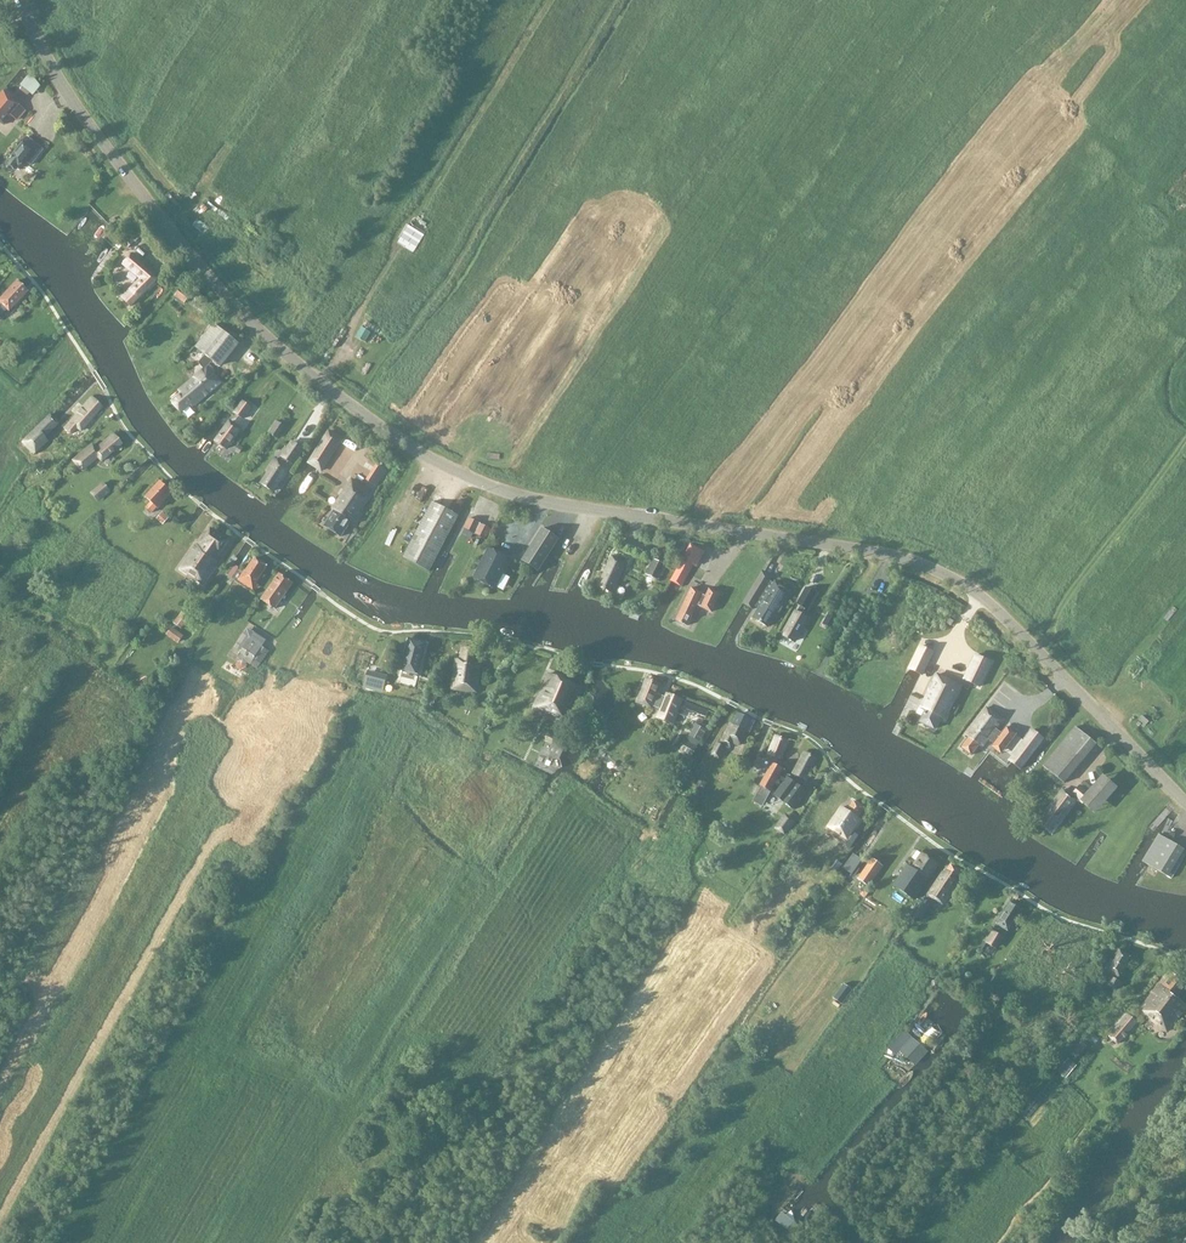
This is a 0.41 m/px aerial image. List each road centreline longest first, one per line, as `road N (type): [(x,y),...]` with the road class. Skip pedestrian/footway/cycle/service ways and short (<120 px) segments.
road 1 (tertiary): [(1185,804),(994,609),(937,571),(865,550),(523,497),(451,471),(373,423),(266,338),(177,241),(62,86),(18,0)]
road 2 (track): [(615,0),(457,264),(367,393)]

